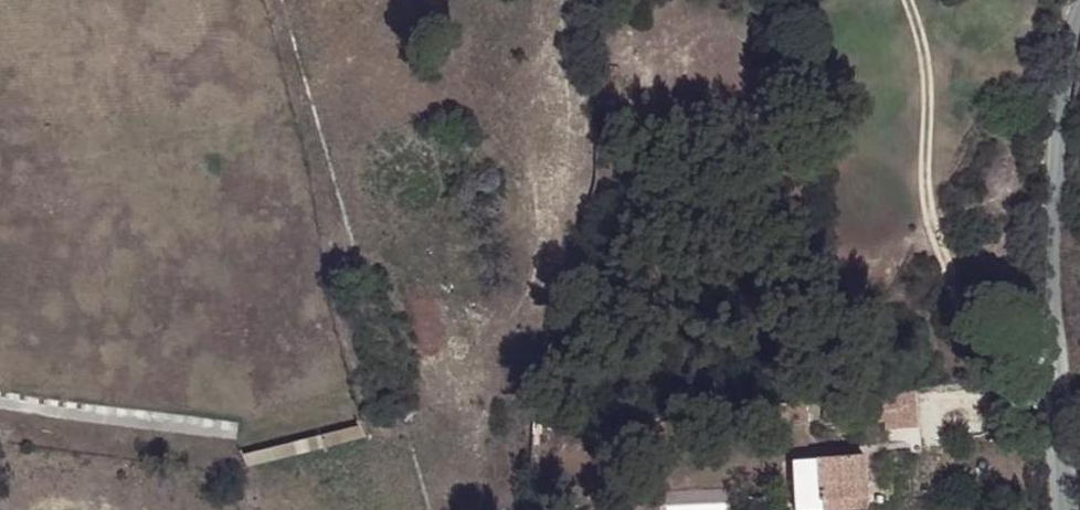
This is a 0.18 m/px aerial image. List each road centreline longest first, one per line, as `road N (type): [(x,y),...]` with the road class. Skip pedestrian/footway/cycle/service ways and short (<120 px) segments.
road 1 (residential): [(1079,6),(1062,64),(1044,255),(1061,509)]

